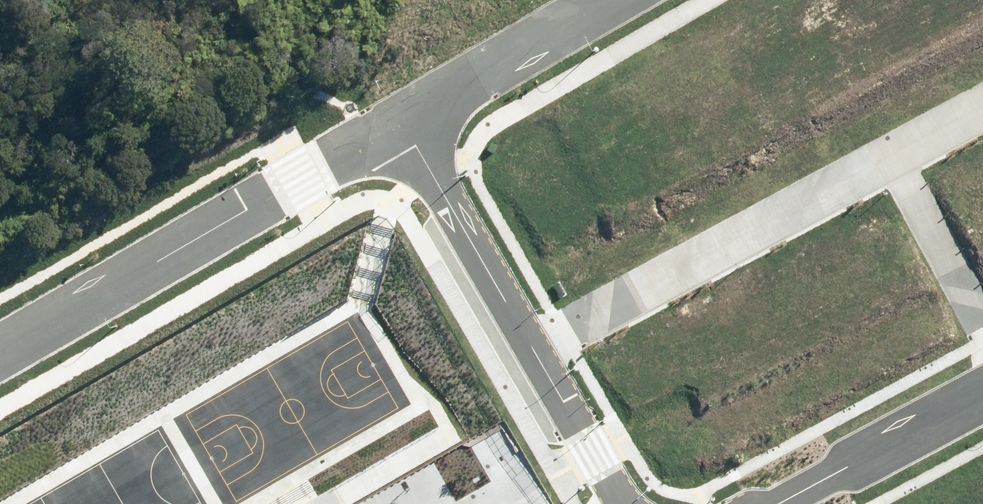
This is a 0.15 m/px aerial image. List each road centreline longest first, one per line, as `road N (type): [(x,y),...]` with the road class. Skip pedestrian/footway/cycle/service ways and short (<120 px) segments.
road 1 (residential): [(533,350),(892,160)]
road 2 (residential): [(300,177),(0,352)]
road 3 (residential): [(533,350),(403,114)]
road 4 (residential): [(403,114),(609,0)]
road 5 (residential): [(982,400),(782,503)]
road 6 (residential): [(892,160),(982,324)]
road 7 (residential): [(622,503),(533,350)]
road 8 (residential): [(300,177),(403,114)]

